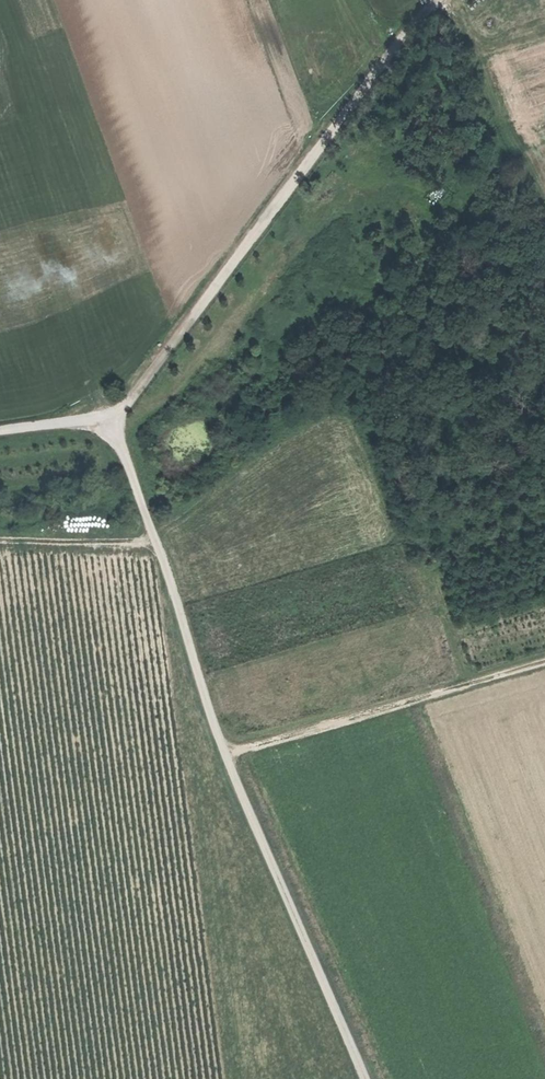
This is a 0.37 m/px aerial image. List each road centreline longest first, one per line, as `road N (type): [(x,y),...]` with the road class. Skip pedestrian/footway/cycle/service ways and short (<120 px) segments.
road 1 (track): [(113,421),(226,758),(360,1078)]
road 2 (track): [(0,432),(113,421),(435,0)]
road 3 (track): [(544,662),(226,758)]
road 4 (track): [(156,549),(0,543)]

